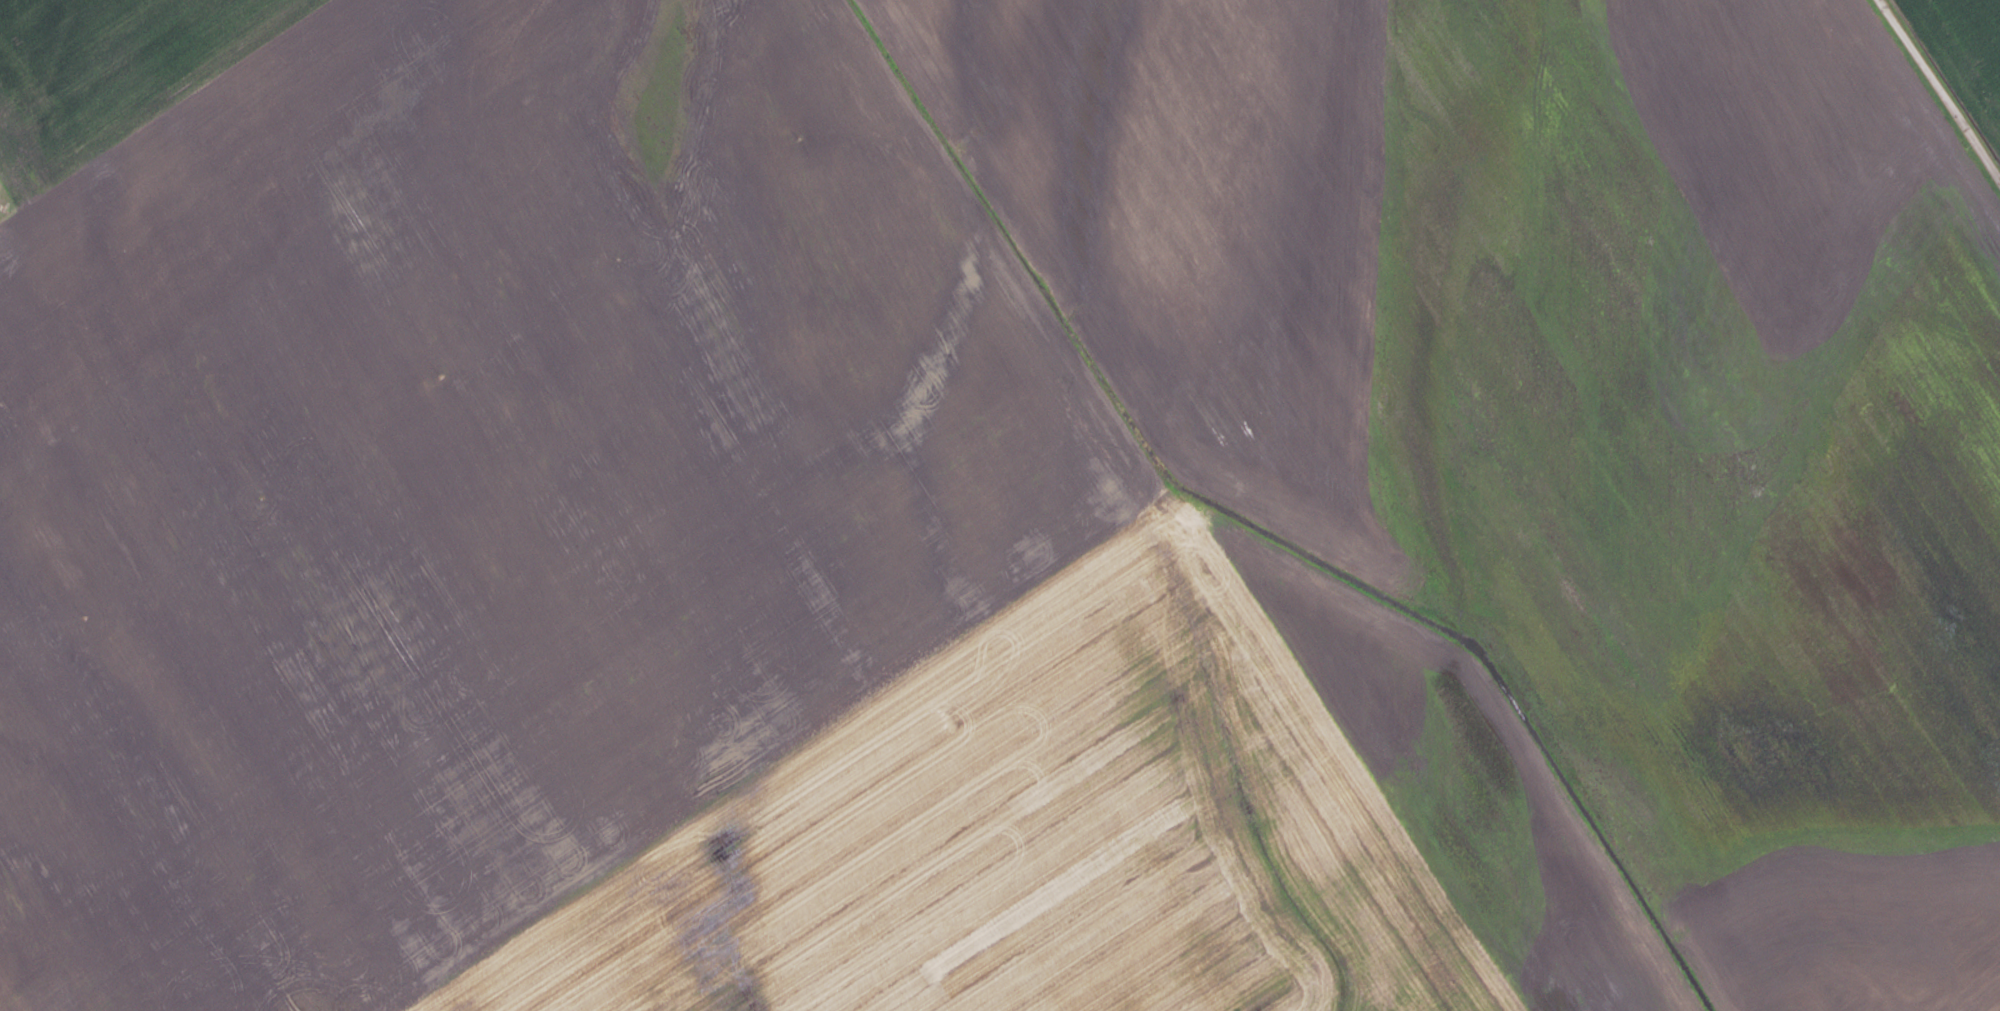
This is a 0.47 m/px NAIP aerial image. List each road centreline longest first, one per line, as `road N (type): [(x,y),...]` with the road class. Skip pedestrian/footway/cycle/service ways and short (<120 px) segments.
road 1 (residential): [(1999,176),(1883,0)]

